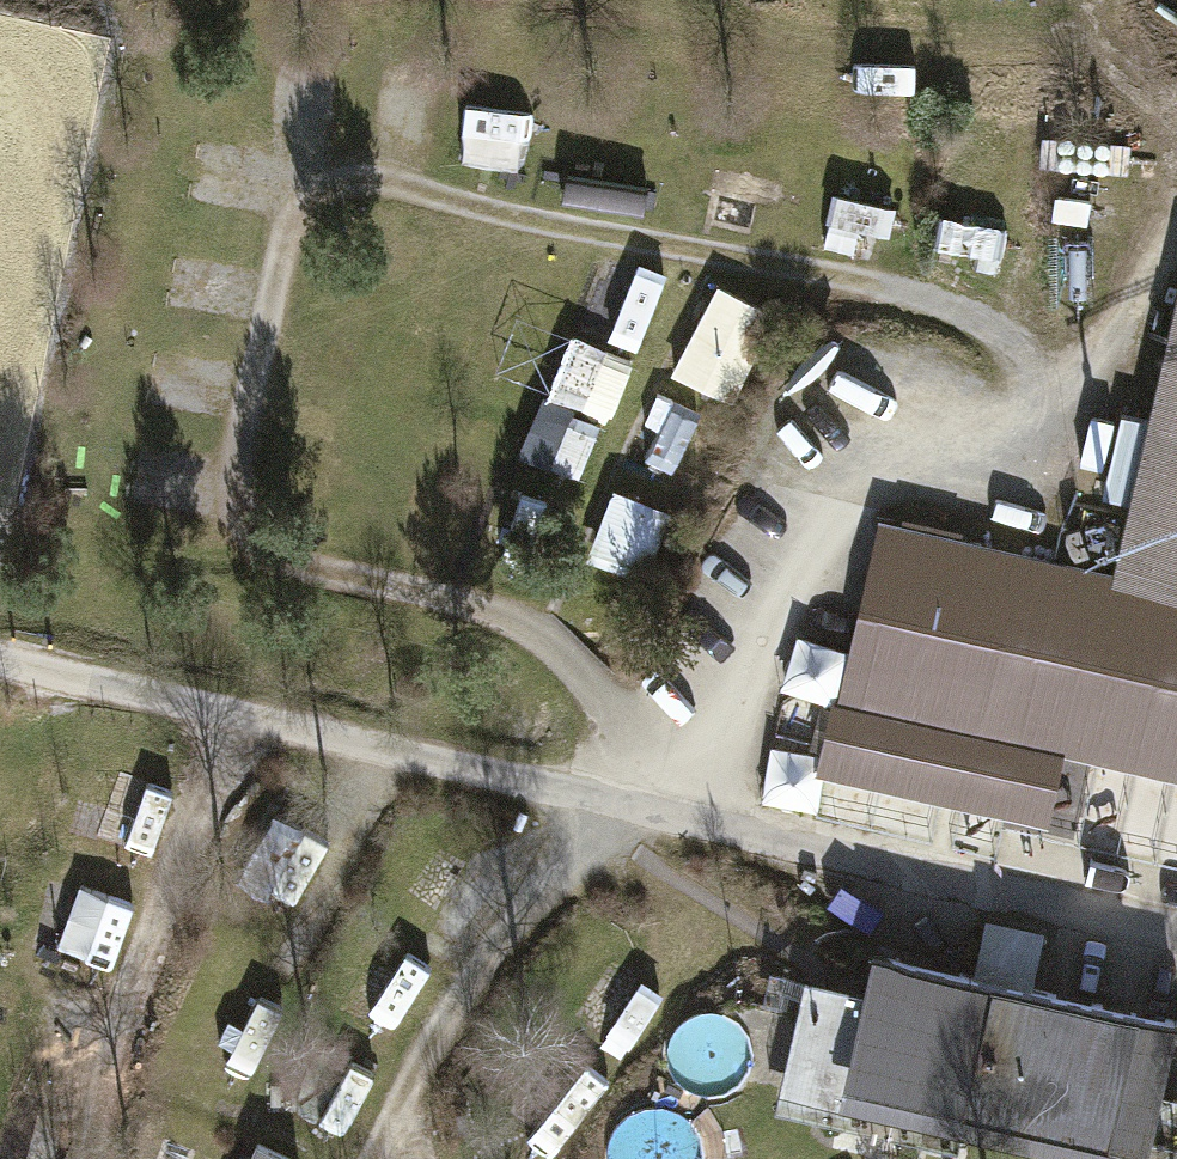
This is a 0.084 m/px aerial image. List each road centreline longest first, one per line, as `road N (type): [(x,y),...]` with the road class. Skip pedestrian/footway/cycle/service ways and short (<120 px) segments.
road 1 (track): [(1076,401),(1017,339),(885,283),(540,225),(362,180),(332,183),(307,200),(291,221),(254,368),(234,497),(266,553),(517,617),(611,706),(631,807)]
road 2 (unclassified): [(0,659),(1176,946)]
road 3 (track): [(631,807),(753,683),(838,532),(904,485),(1025,435),(1076,401),(1176,266)]
road 4 (track): [(83,1158),(131,990),(233,713)]
road 5 (track): [(371,1158),(481,959),(631,807)]

